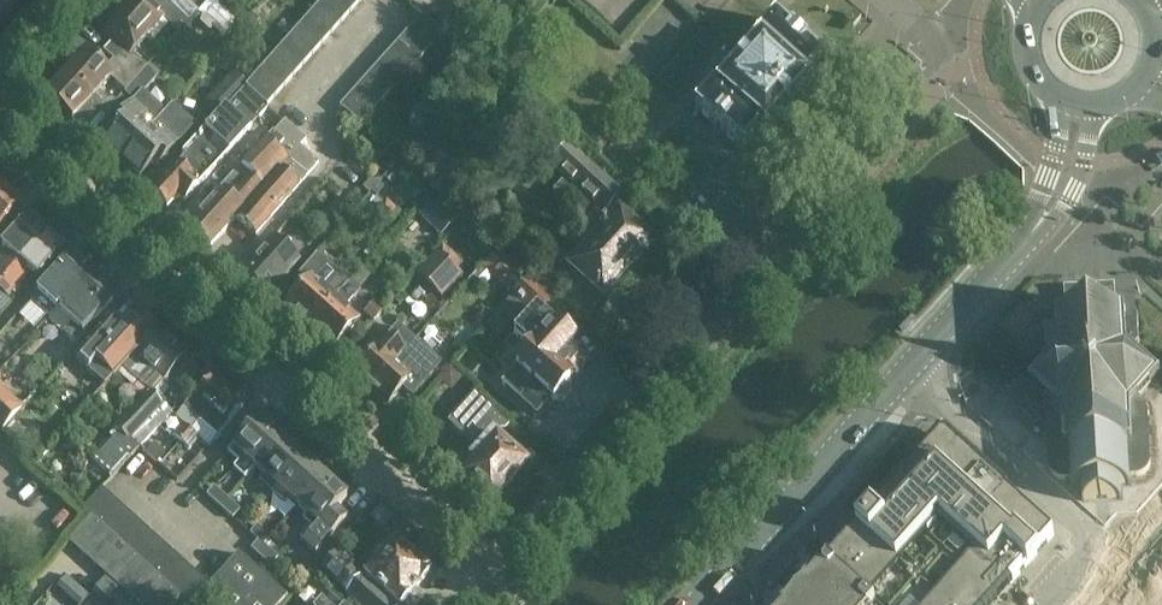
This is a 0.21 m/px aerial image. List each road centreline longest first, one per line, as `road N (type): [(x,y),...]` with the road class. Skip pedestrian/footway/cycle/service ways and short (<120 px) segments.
road 1 (residential): [(500,576),(956,71)]
road 2 (residential): [(500,576),(0,122)]
road 3 (unclassified): [(1094,604),(1123,569),(908,366)]
road 4 (tertiary): [(692,604),(908,366)]
road 5 (tertiary): [(908,366),(1031,232)]
road 6 (tertiary): [(1031,232),(1058,214),(1074,190),(1097,103)]
road 7 (tertiary): [(1062,97),(1031,232)]

